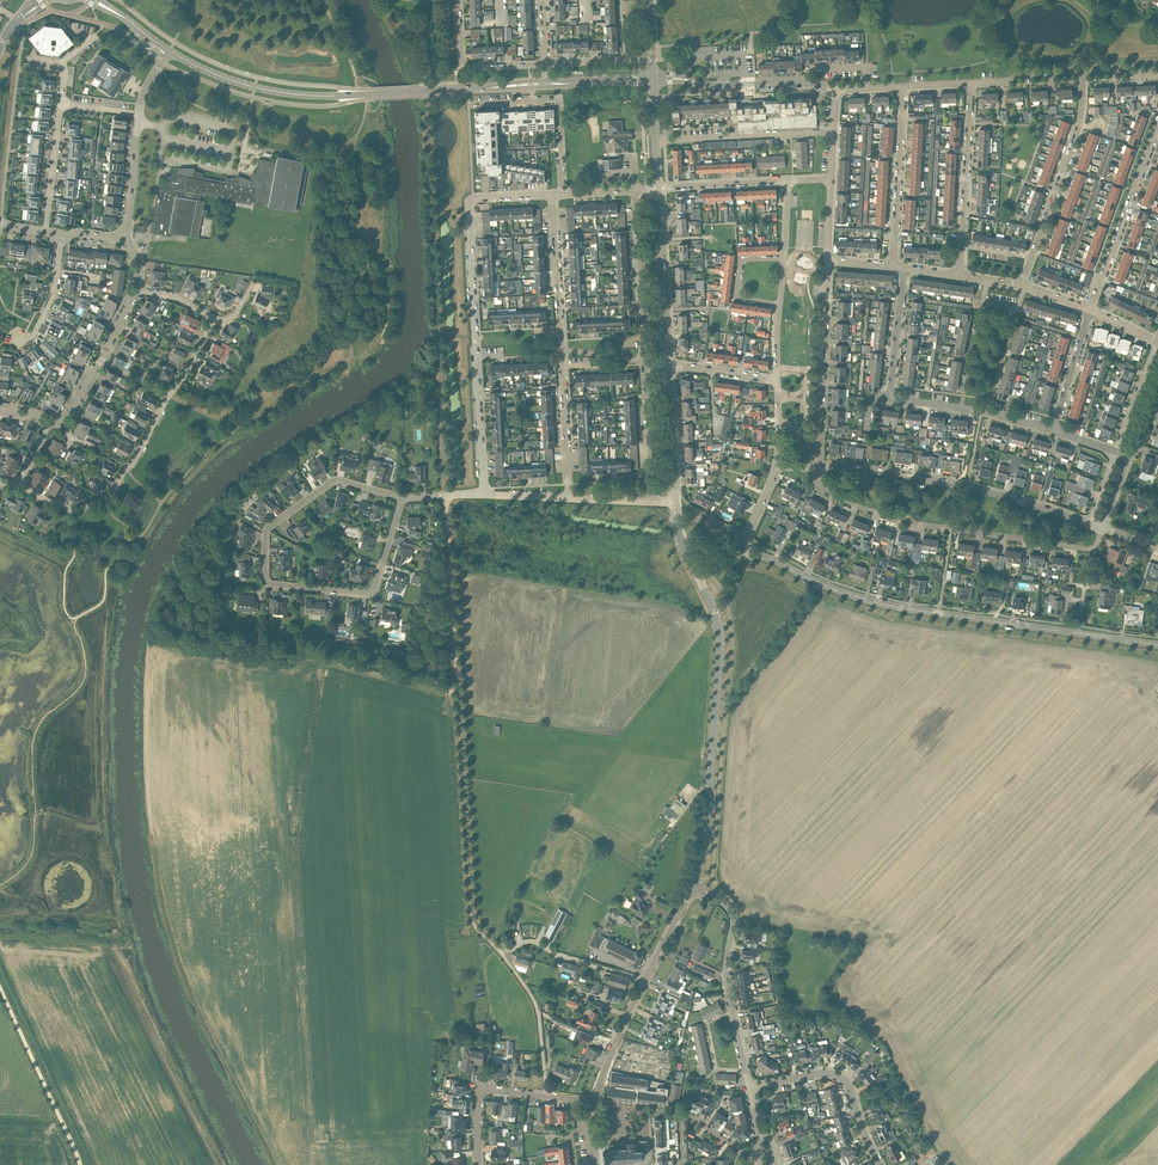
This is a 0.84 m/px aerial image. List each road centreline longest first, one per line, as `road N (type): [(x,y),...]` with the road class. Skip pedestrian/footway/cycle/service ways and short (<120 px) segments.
road 1 (track): [(545,1096),(534,999),(470,912),(450,567)]
road 2 (residential): [(1157,645),(882,603),(748,555)]
road 3 (residential): [(485,496),(469,200),(552,193)]
road 4 (residential): [(401,498),(372,593),(270,584),(269,527),(340,480)]
road 5 (residential): [(1103,528),(1092,550),(903,521),(825,492),(816,467)]
road 6 (tertiary): [(693,888),(704,845),(720,656),(718,620),(698,577)]
road 7 (unclassified): [(1091,523),(967,486),(816,467)]
road 8 (tertiary): [(592,1103),(693,888)]
road 9 (residential): [(749,1088),(726,972),(733,918),(693,888)]
road 10 (residential): [(18,485),(73,512),(108,501),(169,396)]
road 11 (tertiary): [(372,94),(255,87),(170,51)]
road 12 (unclassified): [(816,467),(828,260)]
road 13 (residential): [(1090,310),(1157,124)]
road 14 (track): [(80,1164),(0,986)]
road 15 (residential): [(1032,257),(1078,128),(1082,71)]
road 16 (residential): [(749,1088),(821,1072),(844,1079),(880,1164)]
road 17 (residential): [(893,266),(903,86)]
road 18 (residential): [(562,193),(556,101),(470,105)]
road 19 (residential): [(834,133),(656,140)]
road 20 (tertiary): [(669,364),(660,188)]
road 21 (residential): [(645,360),(635,189)]
road 22 (residential): [(962,246),(970,82)]
road 23 (residential): [(561,349),(552,193)]
road 24 (residential): [(568,498),(561,349)]
road 25 (residential): [(545,65),(464,67),(457,0)]
road 26 (unclassified): [(835,88),(690,81)]
road 27 (residential): [(652,502),(645,360)]
road 28 (residential): [(0,345),(22,343),(38,326),(52,298),(62,234)]
road 29 (residential): [(545,65),(624,60),(626,0)]
road 30 (tertiary): [(676,502),(669,364)]
road 31 (tertiary): [(372,94),(504,87)]
road 32 (residential): [(890,398),(905,267)]
road 33 (residential): [(986,412),(1023,286)]
road 34 (residential): [(961,408),(987,280)]
road 35 (residential): [(660,188),(789,181)]
road 36 (residential): [(45,231),(61,104)]
road 37 (residential): [(779,305),(736,298),(740,259),(784,257)]
road 38 (residential): [(1054,431),(1090,310)]
road 39 (residential): [(126,239),(140,115)]

